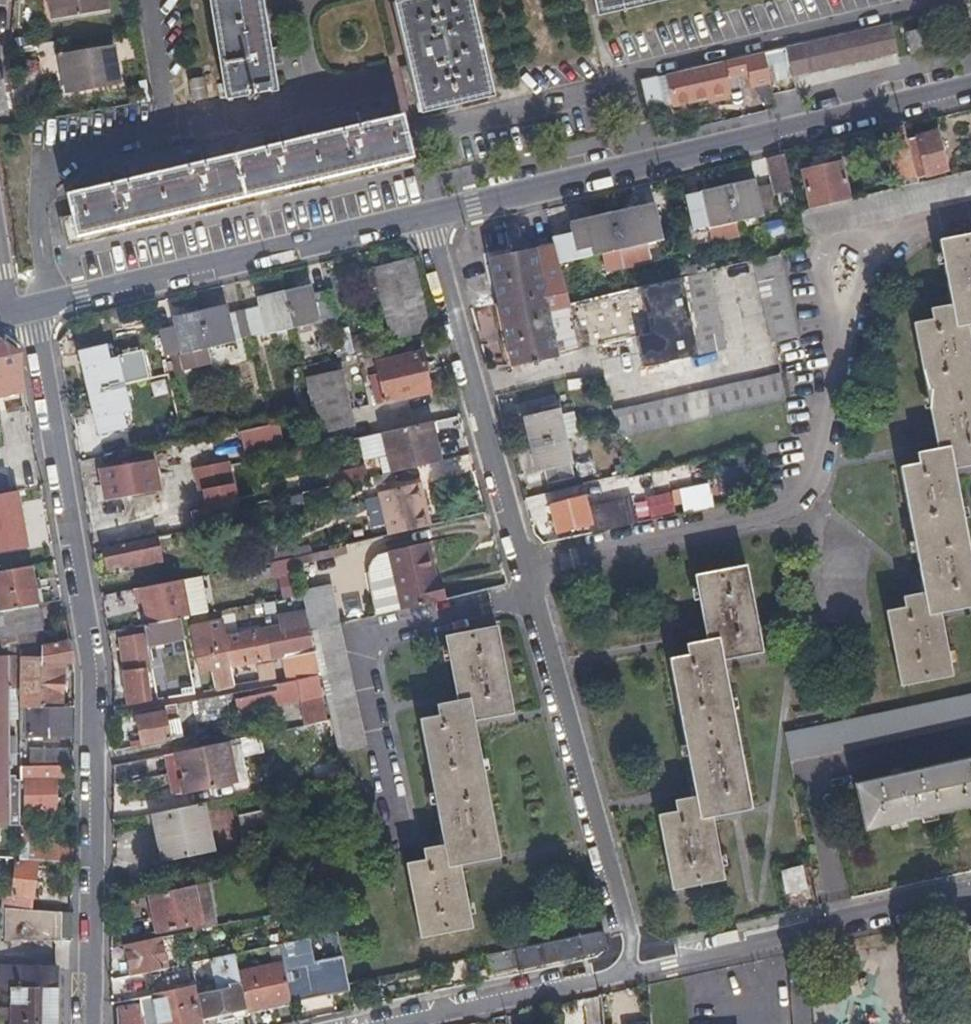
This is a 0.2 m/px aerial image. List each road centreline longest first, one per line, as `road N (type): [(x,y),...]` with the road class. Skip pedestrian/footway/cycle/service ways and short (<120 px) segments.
road 1 (residential): [(639,969),(426,219)]
road 2 (residential): [(27,313),(97,668),(94,1023)]
road 3 (residential): [(426,219),(970,90)]
road 4 (residential): [(27,313),(426,219)]
road 5 (residential): [(639,969),(389,1023)]
road 6 (residential): [(970,894),(770,938)]
road 7 (residential): [(770,938),(639,969)]

